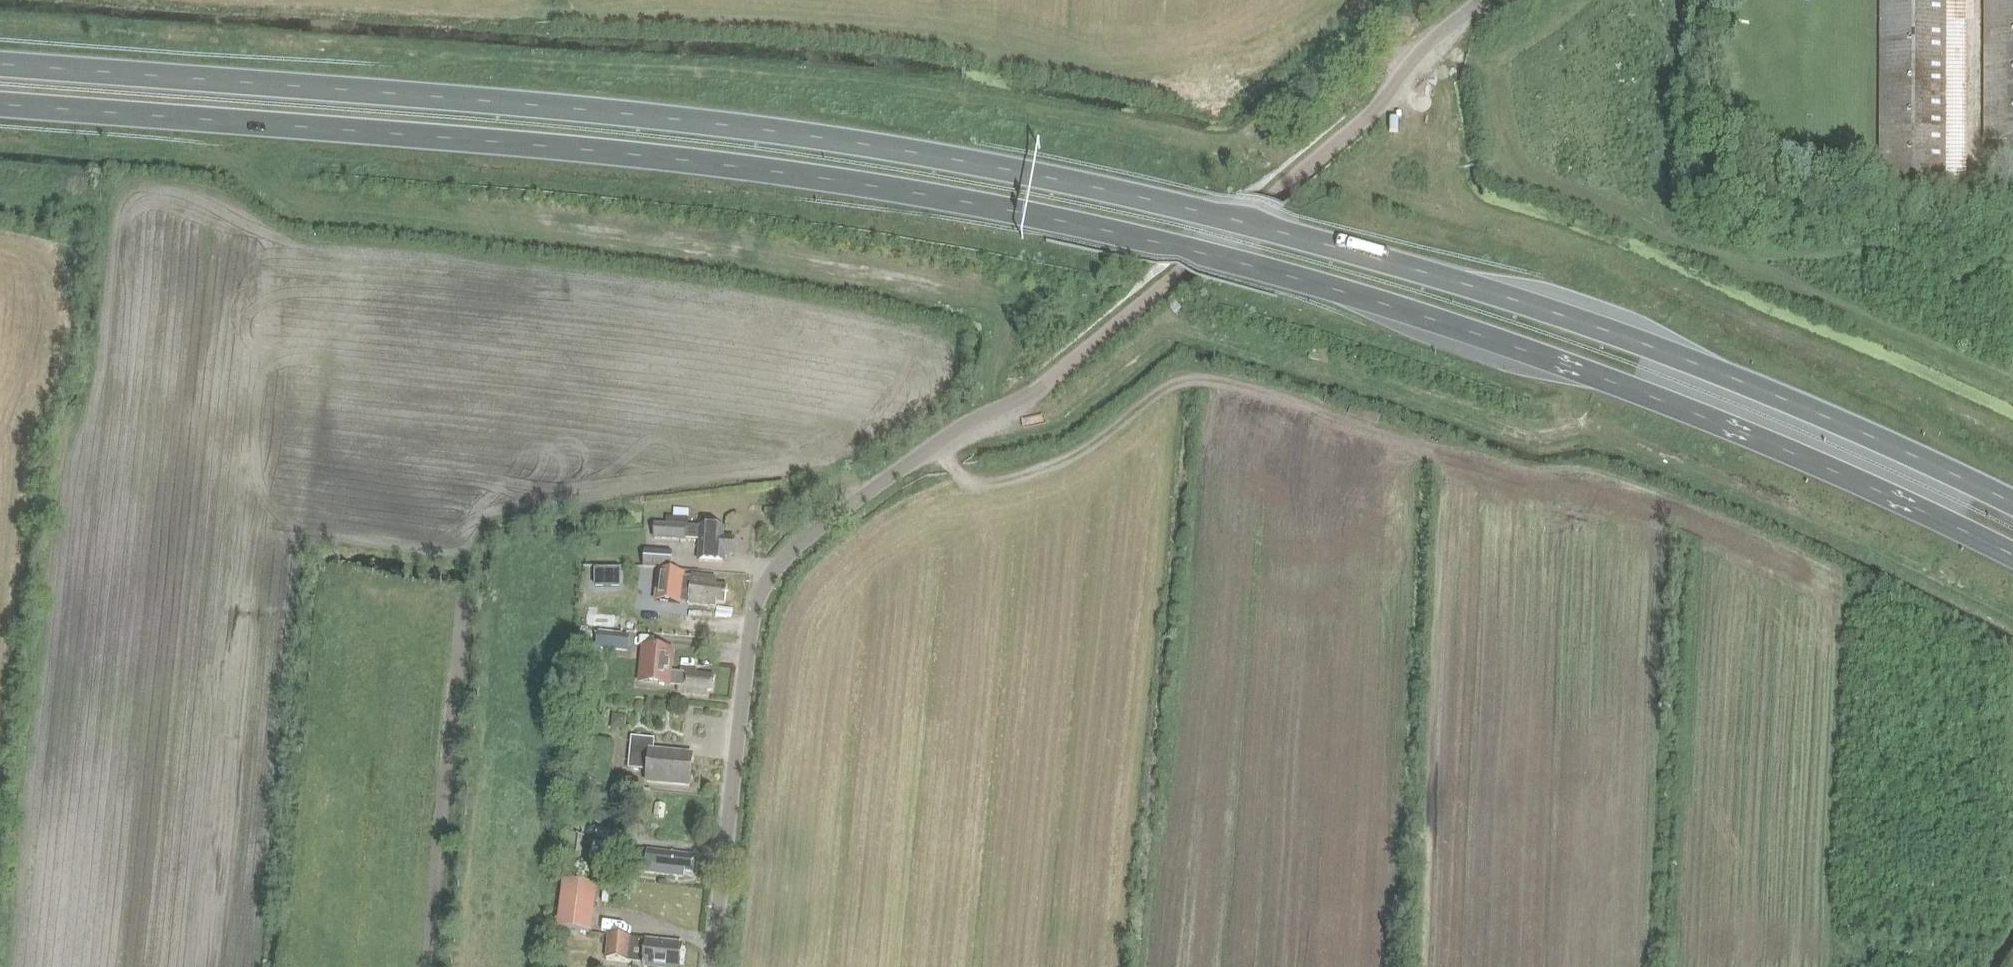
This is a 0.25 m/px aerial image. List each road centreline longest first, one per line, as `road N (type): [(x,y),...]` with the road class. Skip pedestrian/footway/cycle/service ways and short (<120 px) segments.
road 1 (trunk): [(0,102),(739,165),(1017,212),(1259,265),(1385,302),(1745,433),(2012,555)]
road 2 (trunk): [(2012,505),(1702,366),(1512,298),(1227,216),(766,129),(0,64)]
road 3 (unclassified): [(709,966),(750,632),(778,564),(947,436),(1046,384),(1363,119),(1434,37),(1484,0)]

